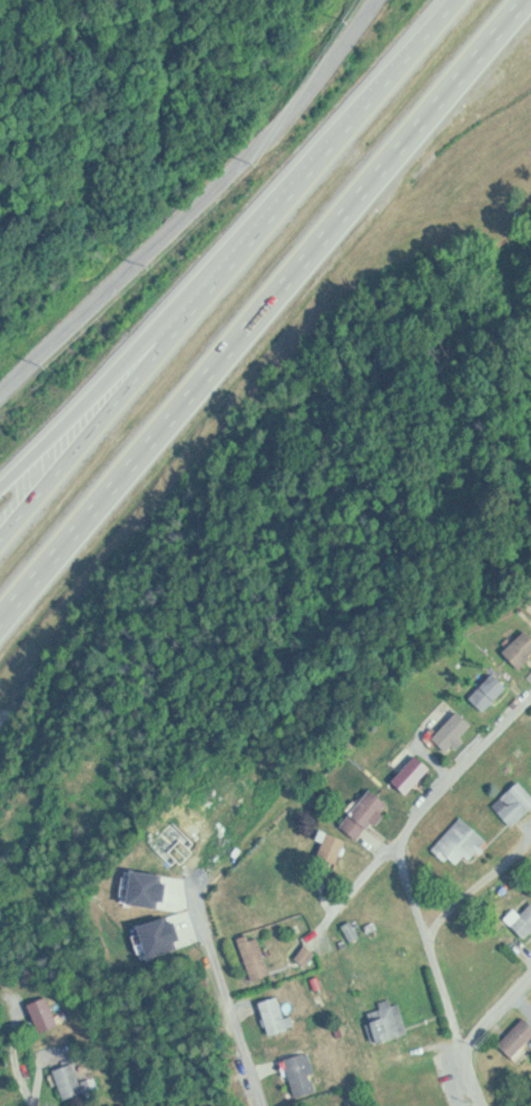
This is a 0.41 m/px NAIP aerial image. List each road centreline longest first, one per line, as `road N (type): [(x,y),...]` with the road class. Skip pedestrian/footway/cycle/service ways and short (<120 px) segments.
road 1 (motorway): [(0,622),(525,0)]
road 2 (motorway): [(458,0),(0,543)]
road 3 (residential): [(0,398),(296,108),(374,0)]
road 4 (motorway): [(242,255),(0,490)]
road 5 (residential): [(481,1105),(395,845),(402,836)]
road 6 (residential): [(197,878),(198,902),(267,1105)]
road 7 (residential): [(402,836),(530,696)]
road 8 (residential): [(395,845),(314,939)]

